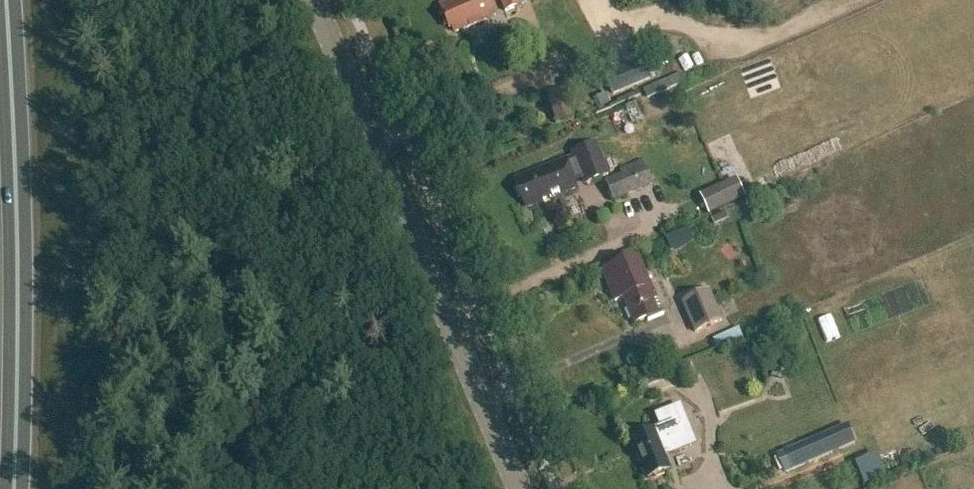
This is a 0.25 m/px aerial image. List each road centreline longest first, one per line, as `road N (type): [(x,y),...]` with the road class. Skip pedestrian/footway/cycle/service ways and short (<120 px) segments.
road 1 (tertiary): [(520,488),(315,0)]
road 2 (trunk): [(14,488),(17,237),(5,0)]

